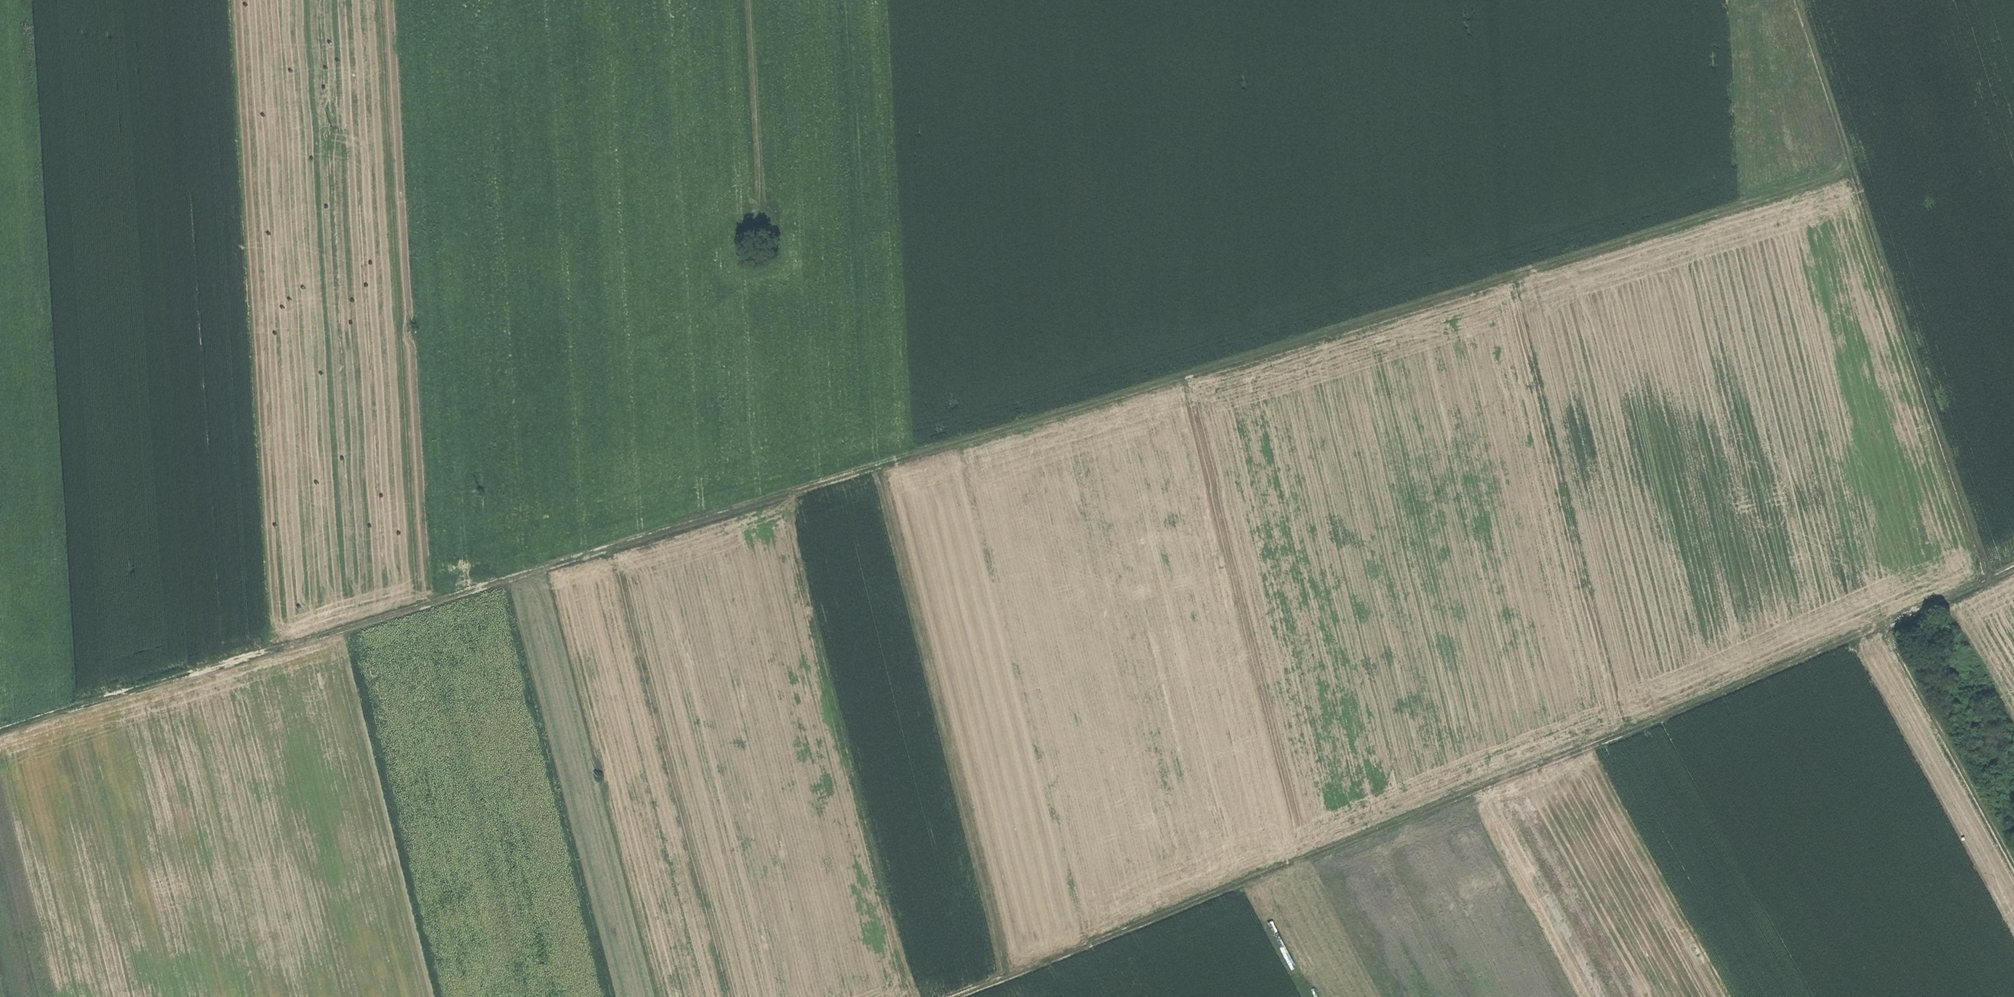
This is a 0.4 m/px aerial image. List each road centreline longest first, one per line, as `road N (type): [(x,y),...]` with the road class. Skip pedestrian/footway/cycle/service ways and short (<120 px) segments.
road 1 (track): [(0,735),(1851,170),(1997,573)]
road 2 (track): [(957,996),(2013,565)]
road 3 (track): [(1851,170),(1799,0)]

